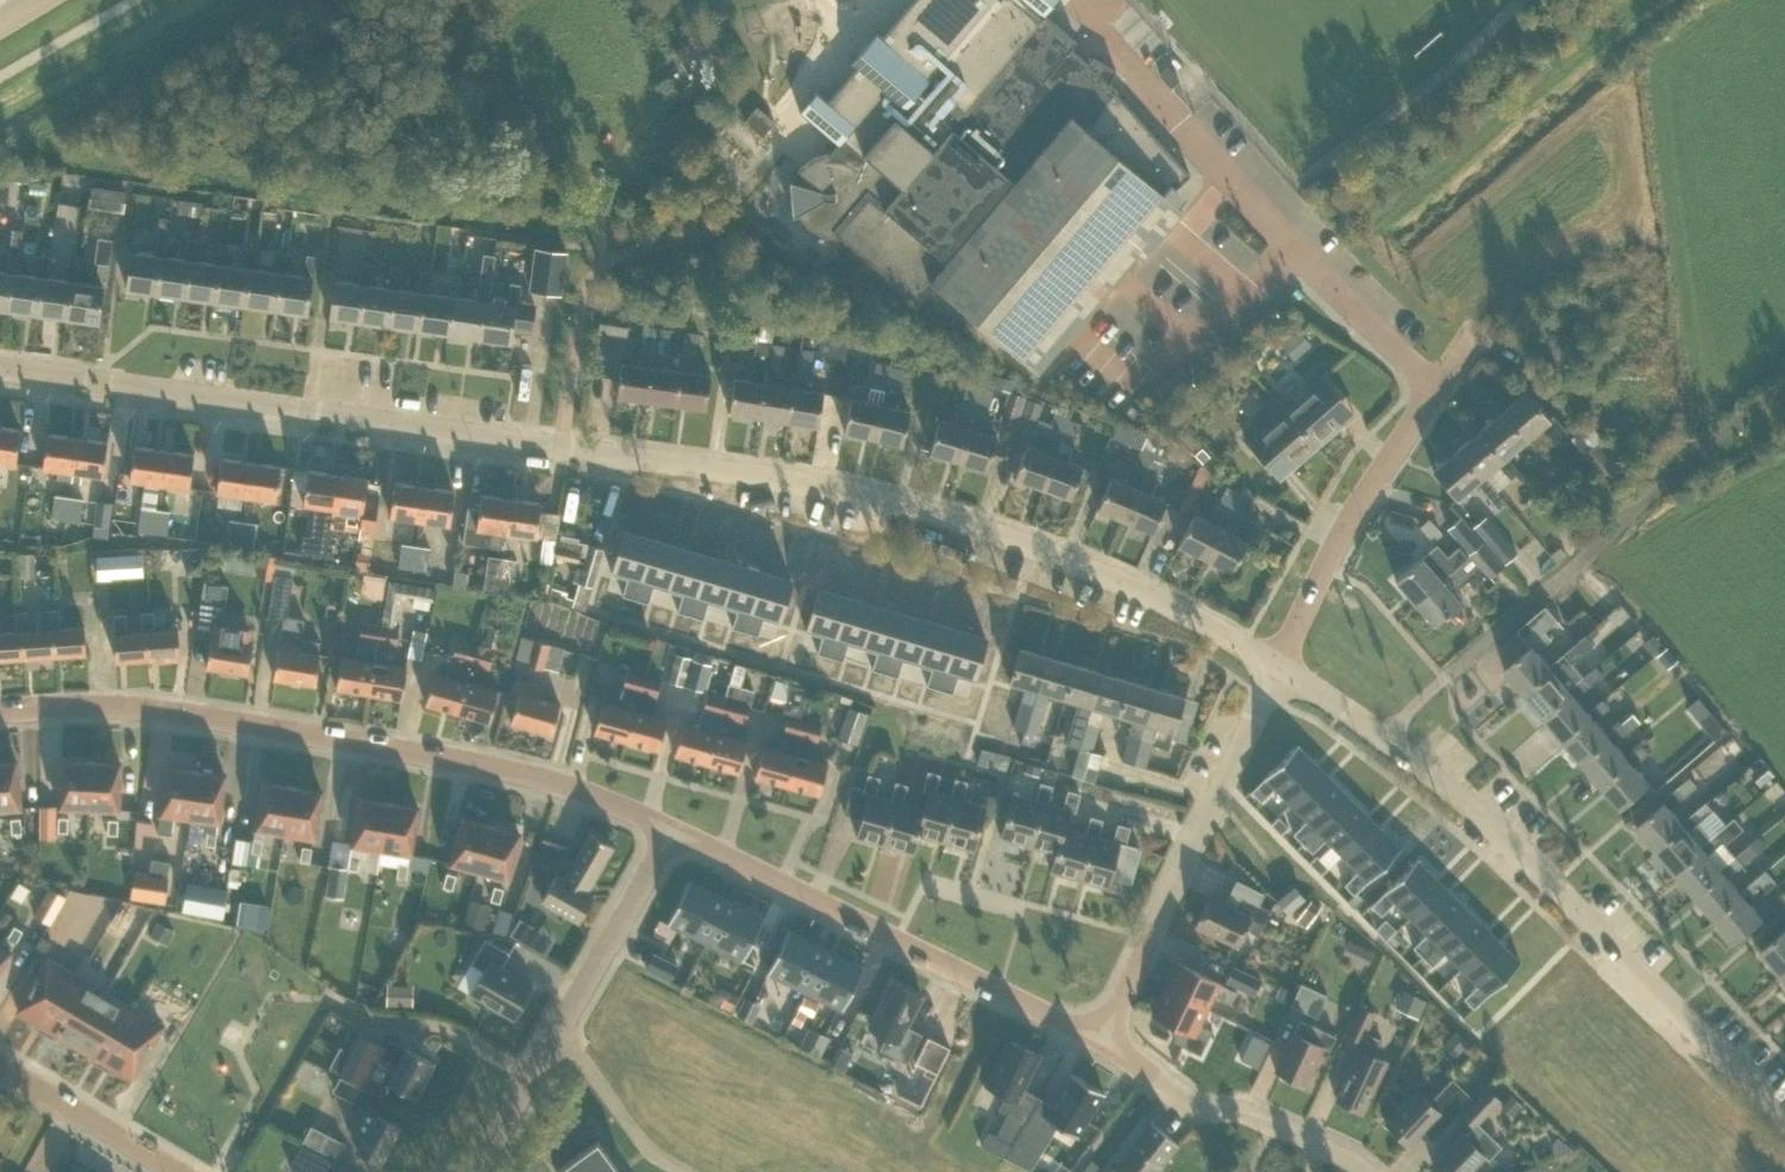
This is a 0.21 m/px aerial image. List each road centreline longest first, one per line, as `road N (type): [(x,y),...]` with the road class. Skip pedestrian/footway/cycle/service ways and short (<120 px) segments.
road 1 (residential): [(0,369),(821,485),(916,505),(1142,593),(1278,669)]
road 2 (residential): [(672,831),(568,786),(453,756),(136,705),(0,712)]
road 3 (residential): [(1784,1116),(1487,820),(1381,731)]
road 4 (residential): [(1431,392),(1291,250),(1072,0)]
road 5 (track): [(561,448),(597,207),(536,142),(492,77),(491,18),(515,0)]
road 6 (residential): [(1100,1035),(672,831)]
road 7 (residential): [(1100,1035),(1278,669)]
road 8 (residential): [(1278,669),(1366,493),(1431,392)]
road 9 (residential): [(1322,1146),(1245,1111),(1212,1112),(1100,1035)]
road 10 (residential): [(531,1075),(435,1024),(364,1013),(325,994)]
road 11 (residential): [(562,1024),(672,831)]
road 12 (residential): [(183,1171),(0,1062)]
road 13 (residential): [(687,1171),(652,1154),(562,1024)]
road 14 (residential): [(1278,669),(1381,731)]

